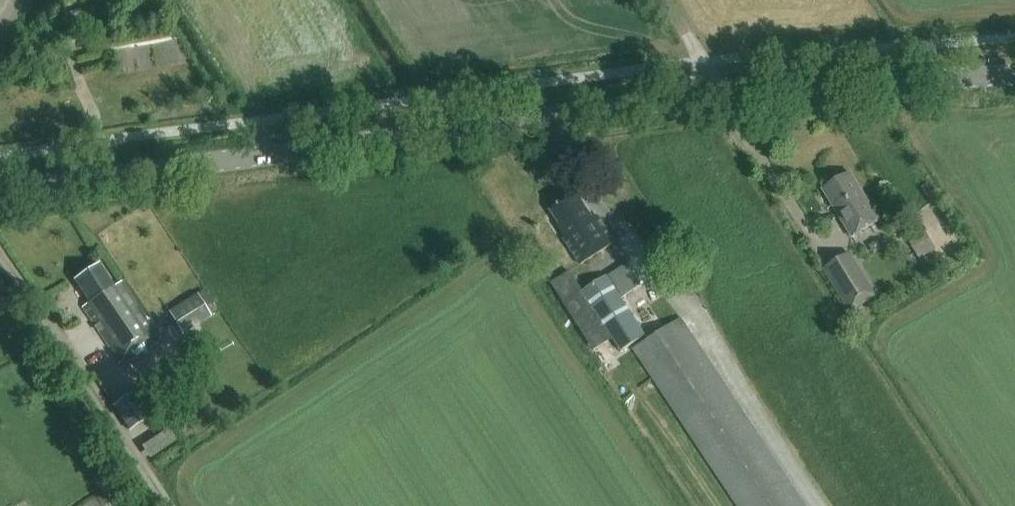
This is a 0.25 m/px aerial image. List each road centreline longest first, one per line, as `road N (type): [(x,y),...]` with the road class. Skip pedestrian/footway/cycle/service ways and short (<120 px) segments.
road 1 (tertiary): [(0,194),(717,96),(1014,73)]
road 2 (track): [(0,251),(167,505)]

